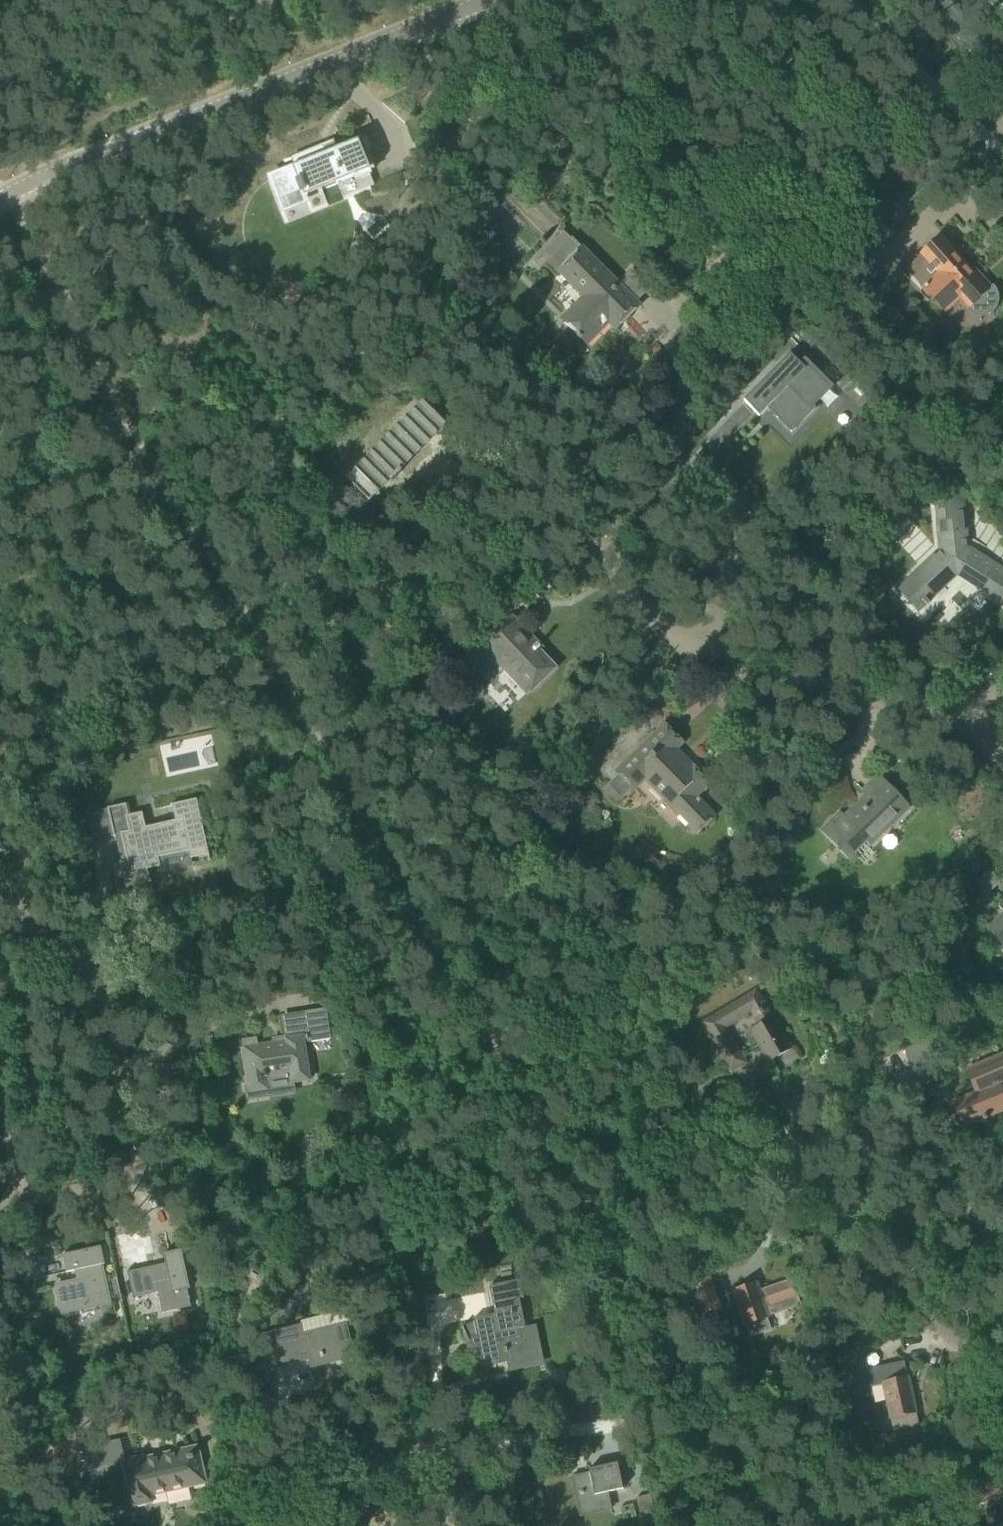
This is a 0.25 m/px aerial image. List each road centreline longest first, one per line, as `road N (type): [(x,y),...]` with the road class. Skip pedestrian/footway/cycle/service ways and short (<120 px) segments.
road 1 (track): [(0,222),(193,529),(776,1525)]
road 2 (track): [(531,0),(1002,510)]
road 3 (unclassified): [(0,199),(275,78),(480,0)]
road 4 (residential): [(702,652),(735,507),(726,484),(687,474),(618,539),(617,577),(634,598)]
road 5 (residential): [(27,1192),(128,1179),(140,1164),(97,981)]
road 6 (residential): [(1002,1269),(890,1122),(855,1121),(823,1137),(792,1179)]
road 7 (residential): [(792,1179),(794,1209),(818,1238),(1002,1371)]
road 8 (residential): [(428,1469),(699,1395)]
road 9 (residential): [(963,720),(702,652)]
road 10 (residential): [(428,1469),(417,1463),(305,1482),(295,1491),(298,1525)]

